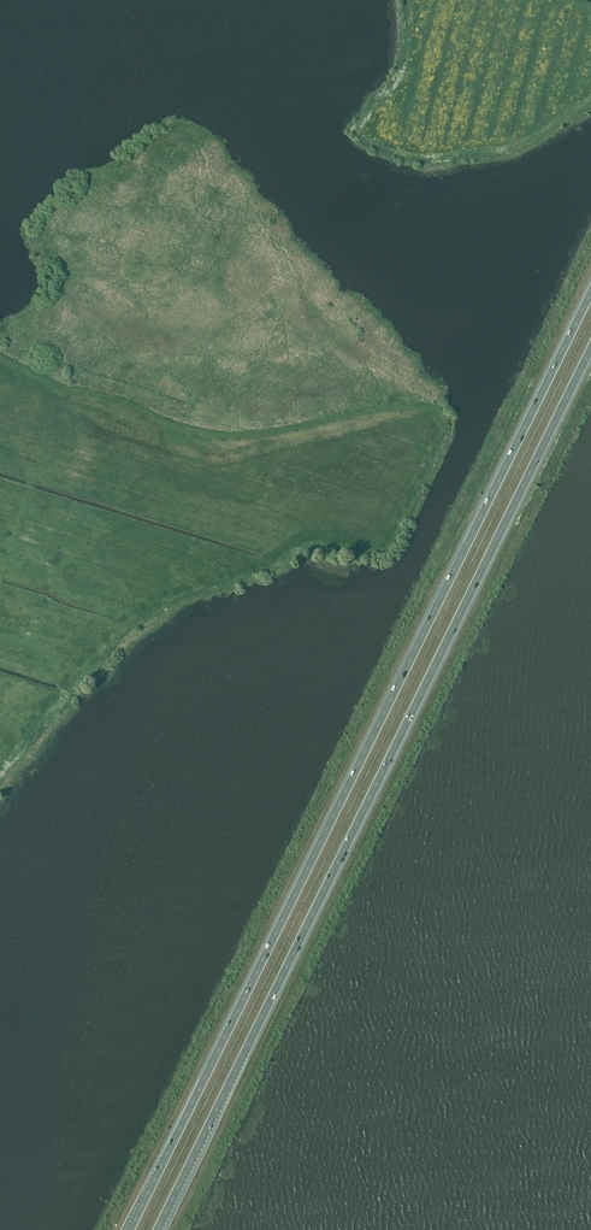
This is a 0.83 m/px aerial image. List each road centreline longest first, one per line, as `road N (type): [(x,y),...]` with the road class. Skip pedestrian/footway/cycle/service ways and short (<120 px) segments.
road 1 (motorway): [(590,292),(130,1229)]
road 2 (motorway): [(157,1229),(590,347)]

